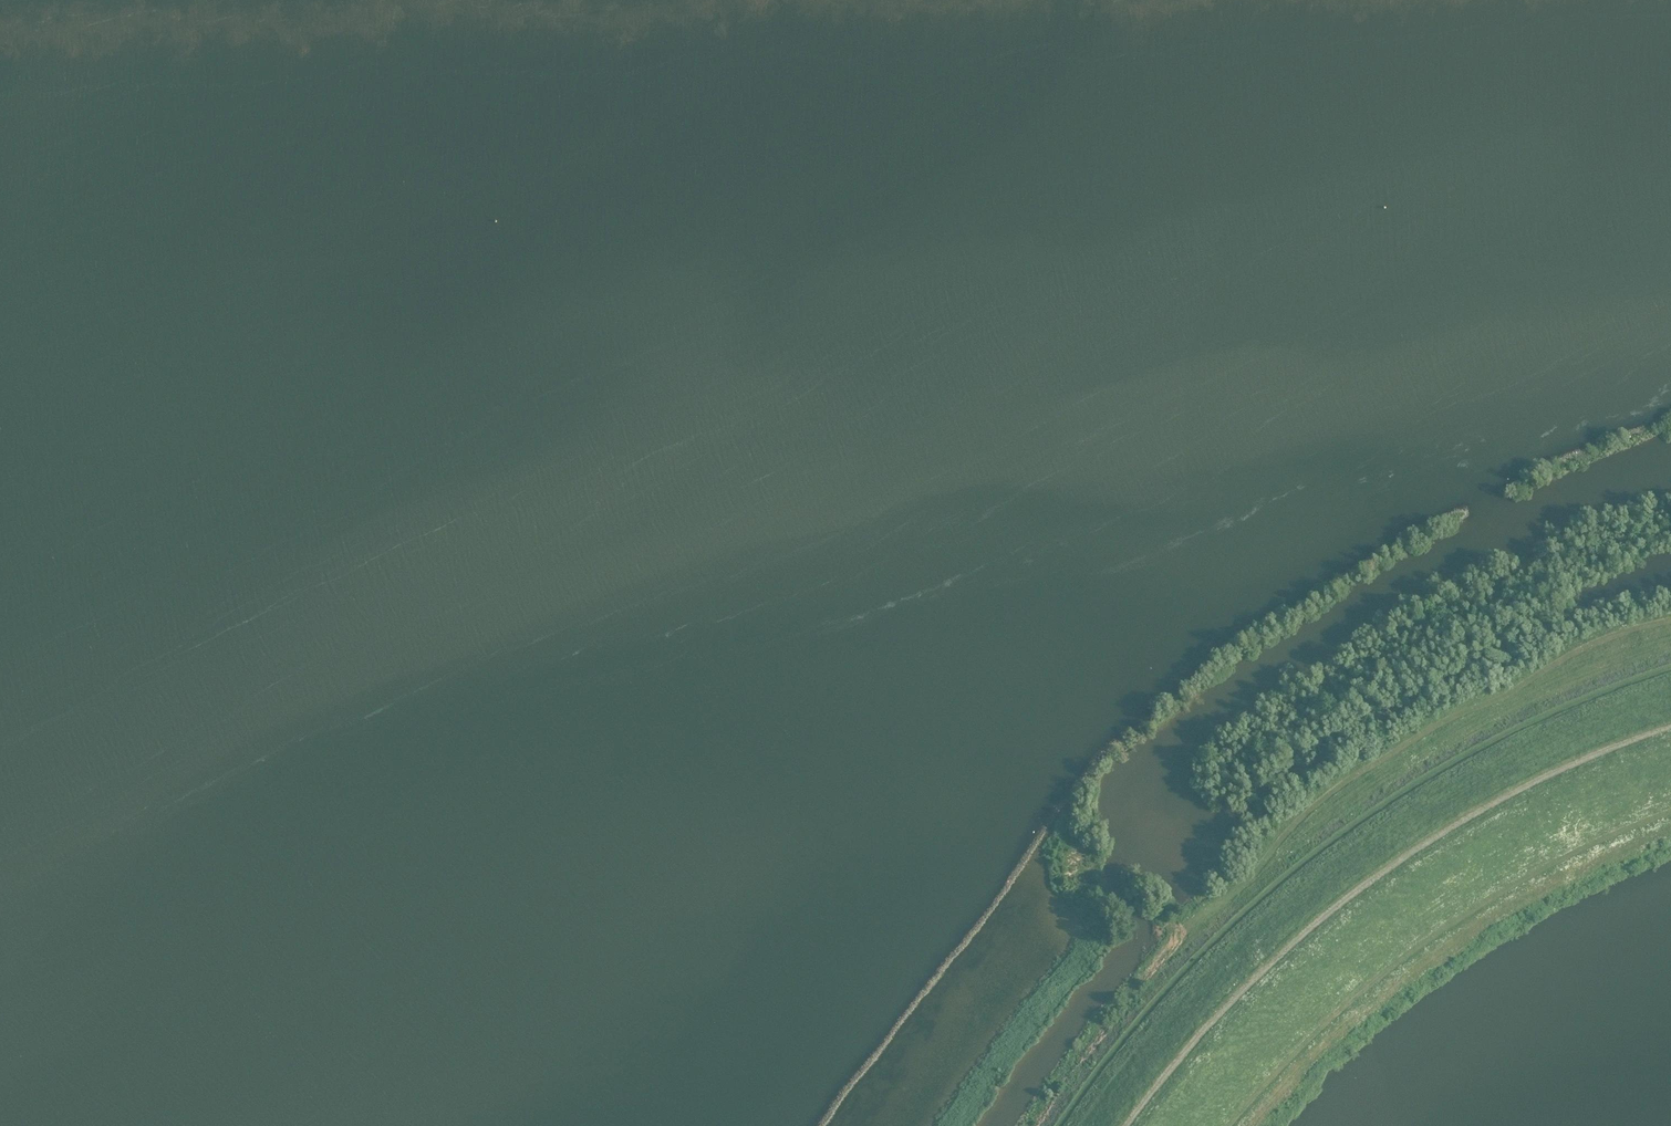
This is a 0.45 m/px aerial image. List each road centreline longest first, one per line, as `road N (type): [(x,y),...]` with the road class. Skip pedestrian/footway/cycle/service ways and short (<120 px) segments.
road 1 (track): [(1129,1125),(1199,1038),(1353,895),(1536,781),(1670,726)]

